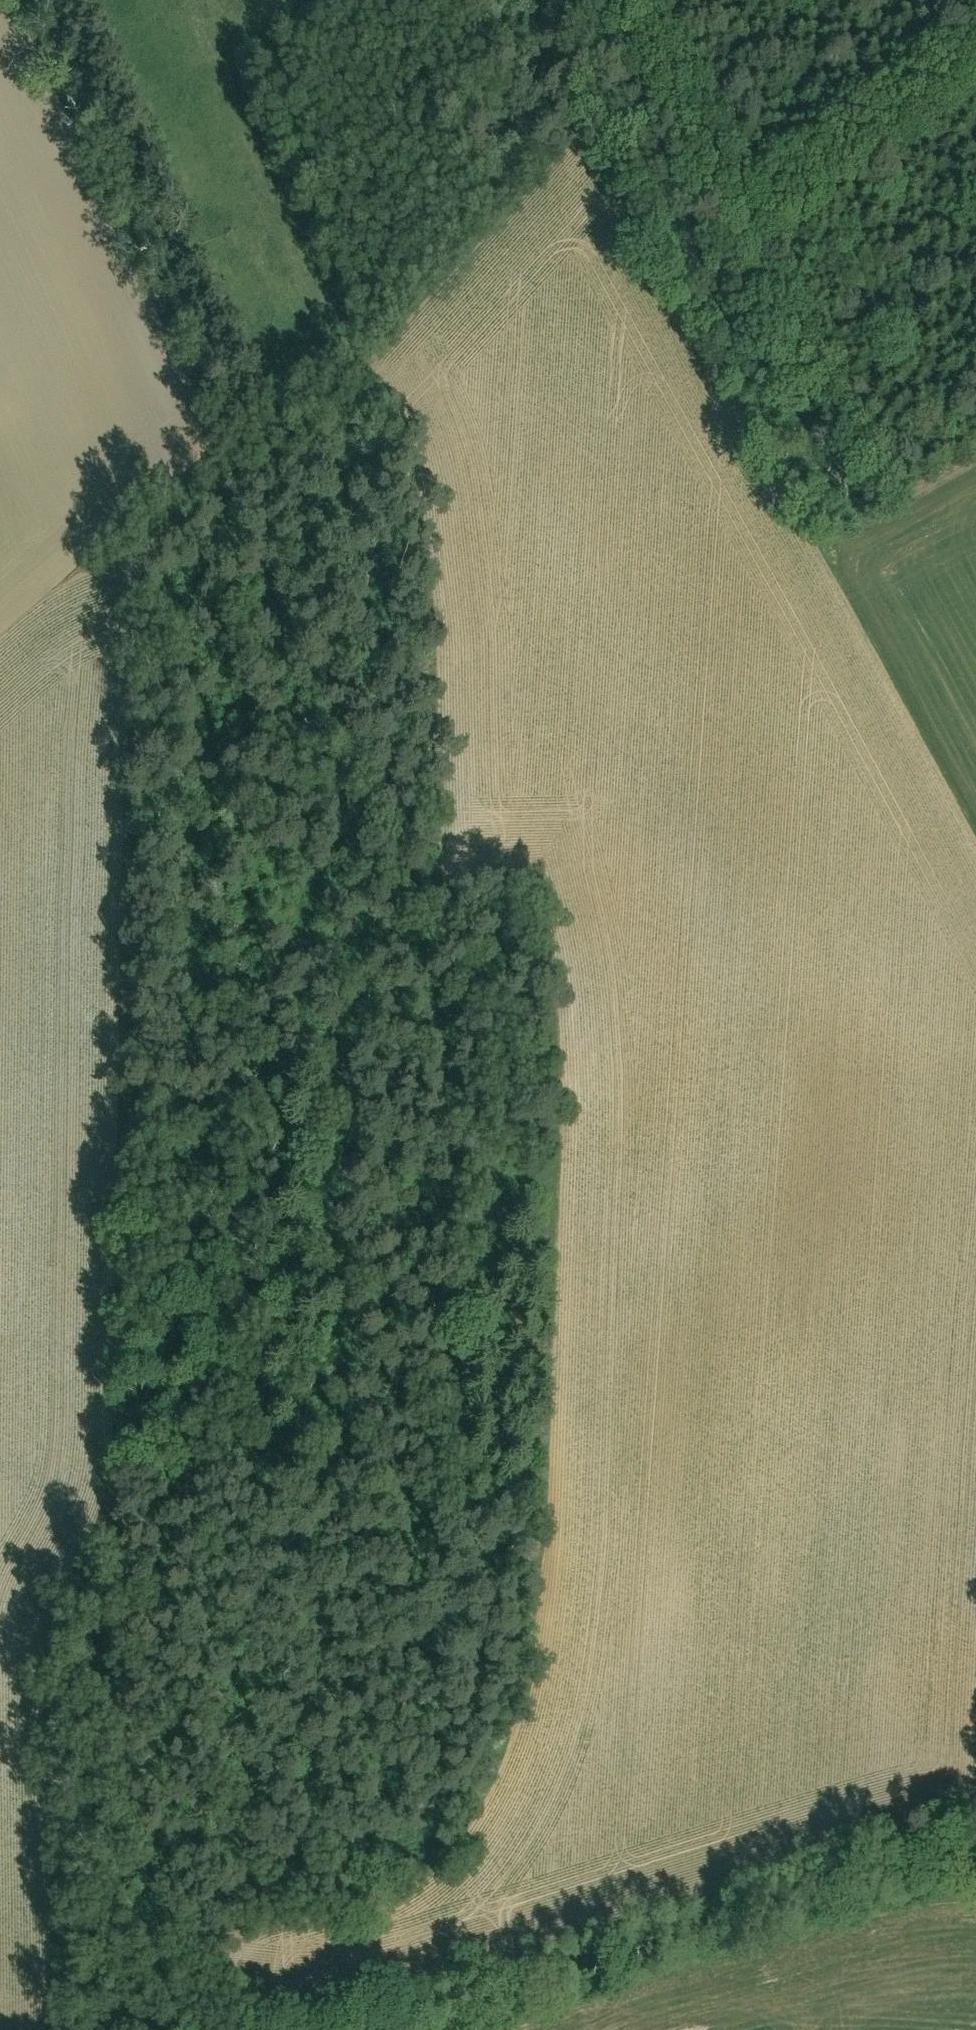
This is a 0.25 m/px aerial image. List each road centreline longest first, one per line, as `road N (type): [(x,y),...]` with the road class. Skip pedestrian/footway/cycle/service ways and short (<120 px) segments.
road 1 (track): [(340,2029),(847,1872),(926,1859),(975,1861)]

